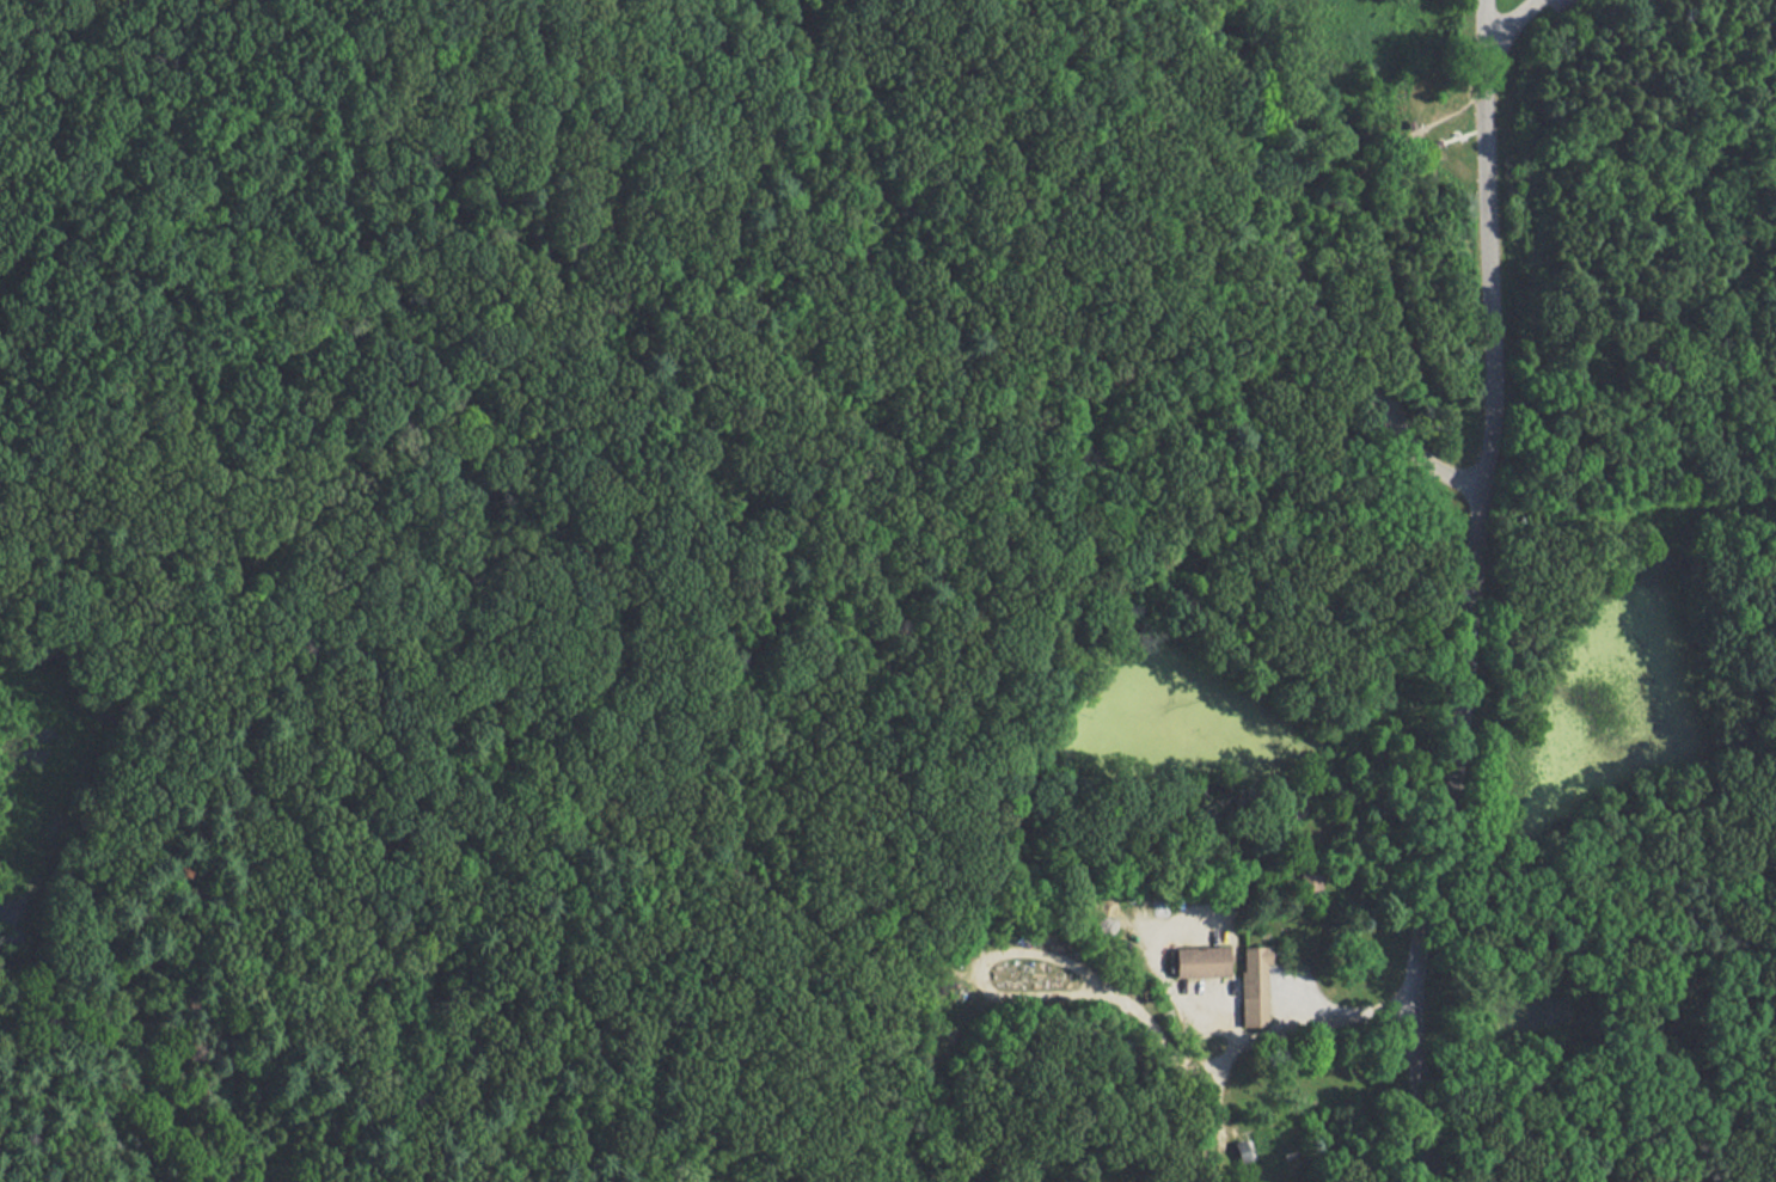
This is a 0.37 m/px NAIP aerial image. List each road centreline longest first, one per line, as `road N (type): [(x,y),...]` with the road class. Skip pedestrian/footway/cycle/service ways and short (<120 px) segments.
road 1 (residential): [(1427,1181),(1411,1077),(1411,957),(1464,693),(1483,486)]

